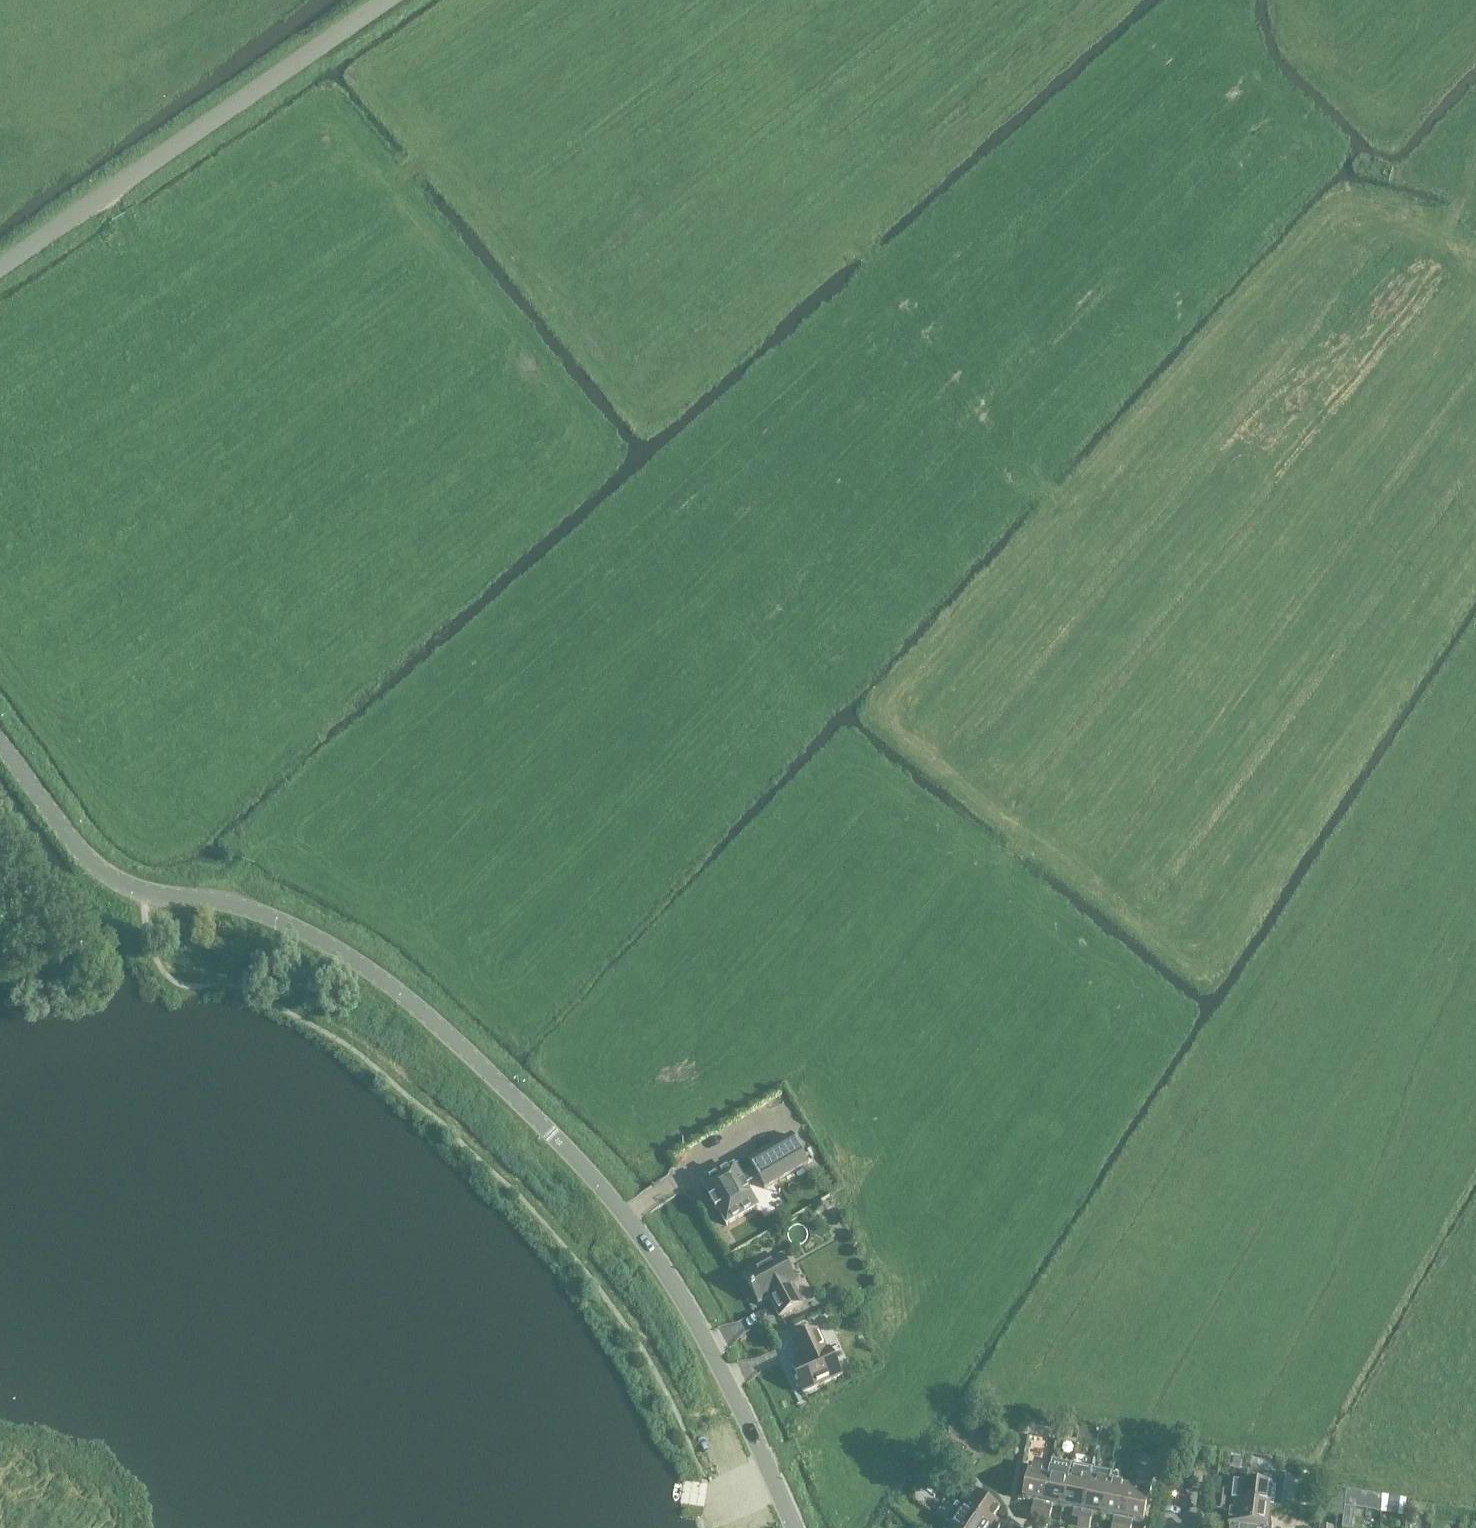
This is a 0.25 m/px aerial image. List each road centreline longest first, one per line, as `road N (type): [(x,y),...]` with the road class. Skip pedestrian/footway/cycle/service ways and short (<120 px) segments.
road 1 (tertiary): [(796,1527),(707,1343),(632,1222),(558,1141),(424,1011),(326,940),(225,901),(117,882),(80,850),(0,745)]
road 2 (unclassified): [(0,264),(386,0)]

